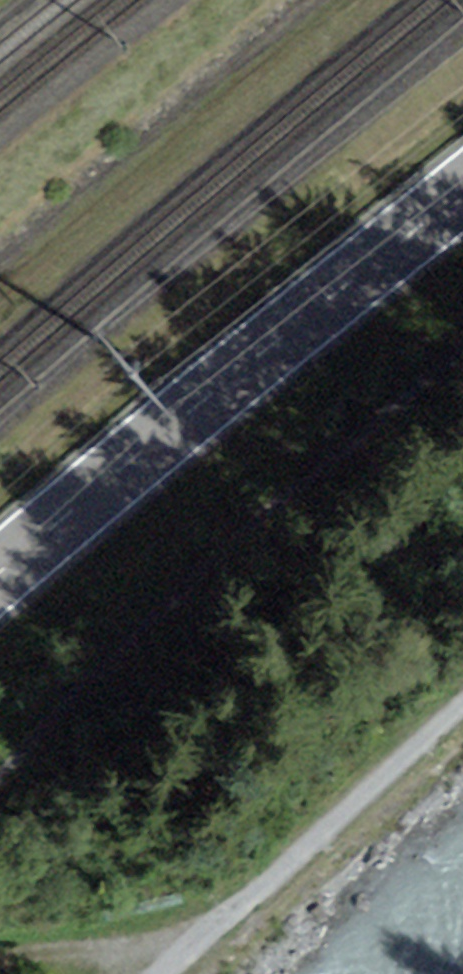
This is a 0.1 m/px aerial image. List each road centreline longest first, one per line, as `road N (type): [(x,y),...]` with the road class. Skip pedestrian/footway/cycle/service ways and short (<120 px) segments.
road 1 (secondary): [(462,189),(0,574)]

